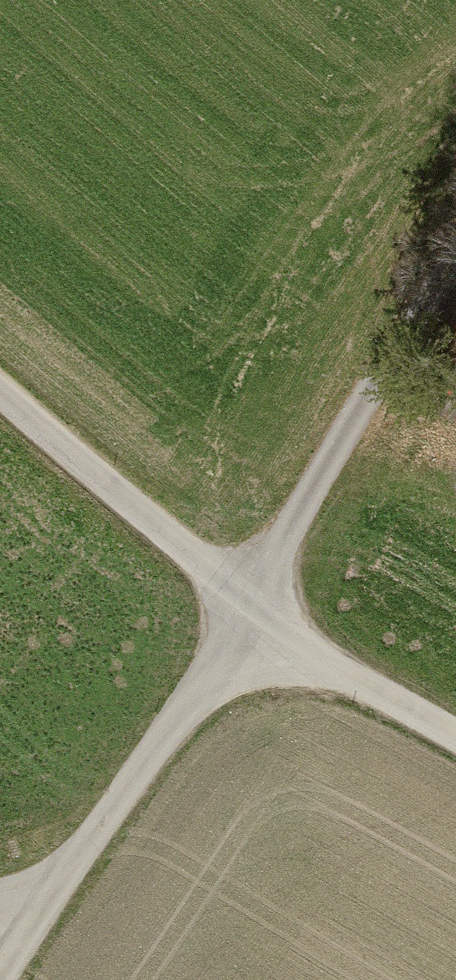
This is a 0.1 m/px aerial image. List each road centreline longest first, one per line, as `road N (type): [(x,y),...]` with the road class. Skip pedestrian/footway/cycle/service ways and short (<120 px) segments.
road 1 (residential): [(250,613),(20,953)]
road 2 (residential): [(455,263),(367,396),(250,613)]
road 3 (track): [(250,613),(0,390)]
road 4 (residential): [(455,737),(250,613)]

